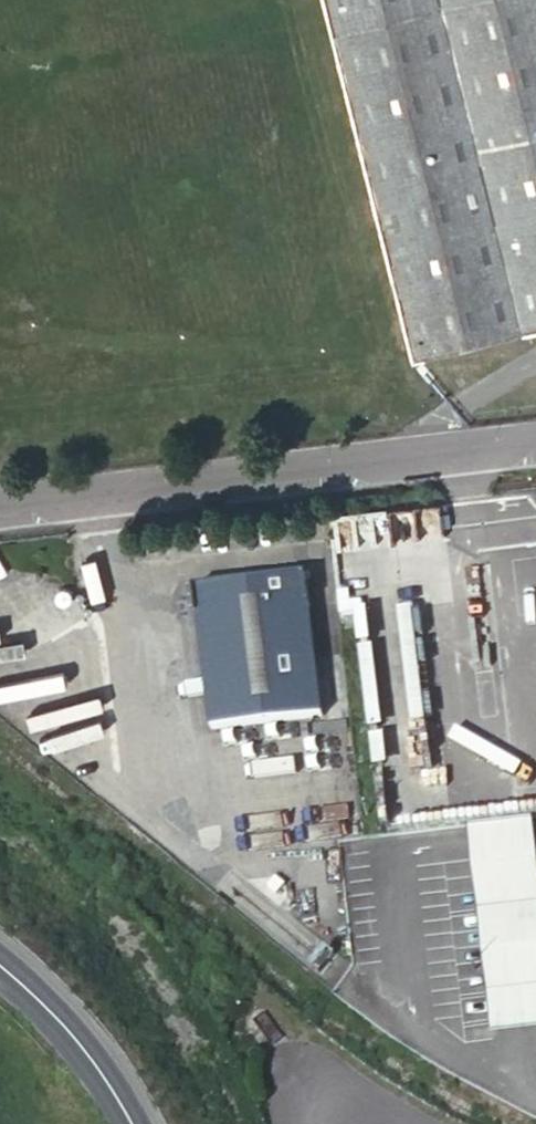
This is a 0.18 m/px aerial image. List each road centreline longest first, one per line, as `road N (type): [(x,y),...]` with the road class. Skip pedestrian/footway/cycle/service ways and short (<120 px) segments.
road 1 (unclassified): [(535,443),(0,508)]
road 2 (secondary): [(0,967),(50,1010),(133,1123)]

